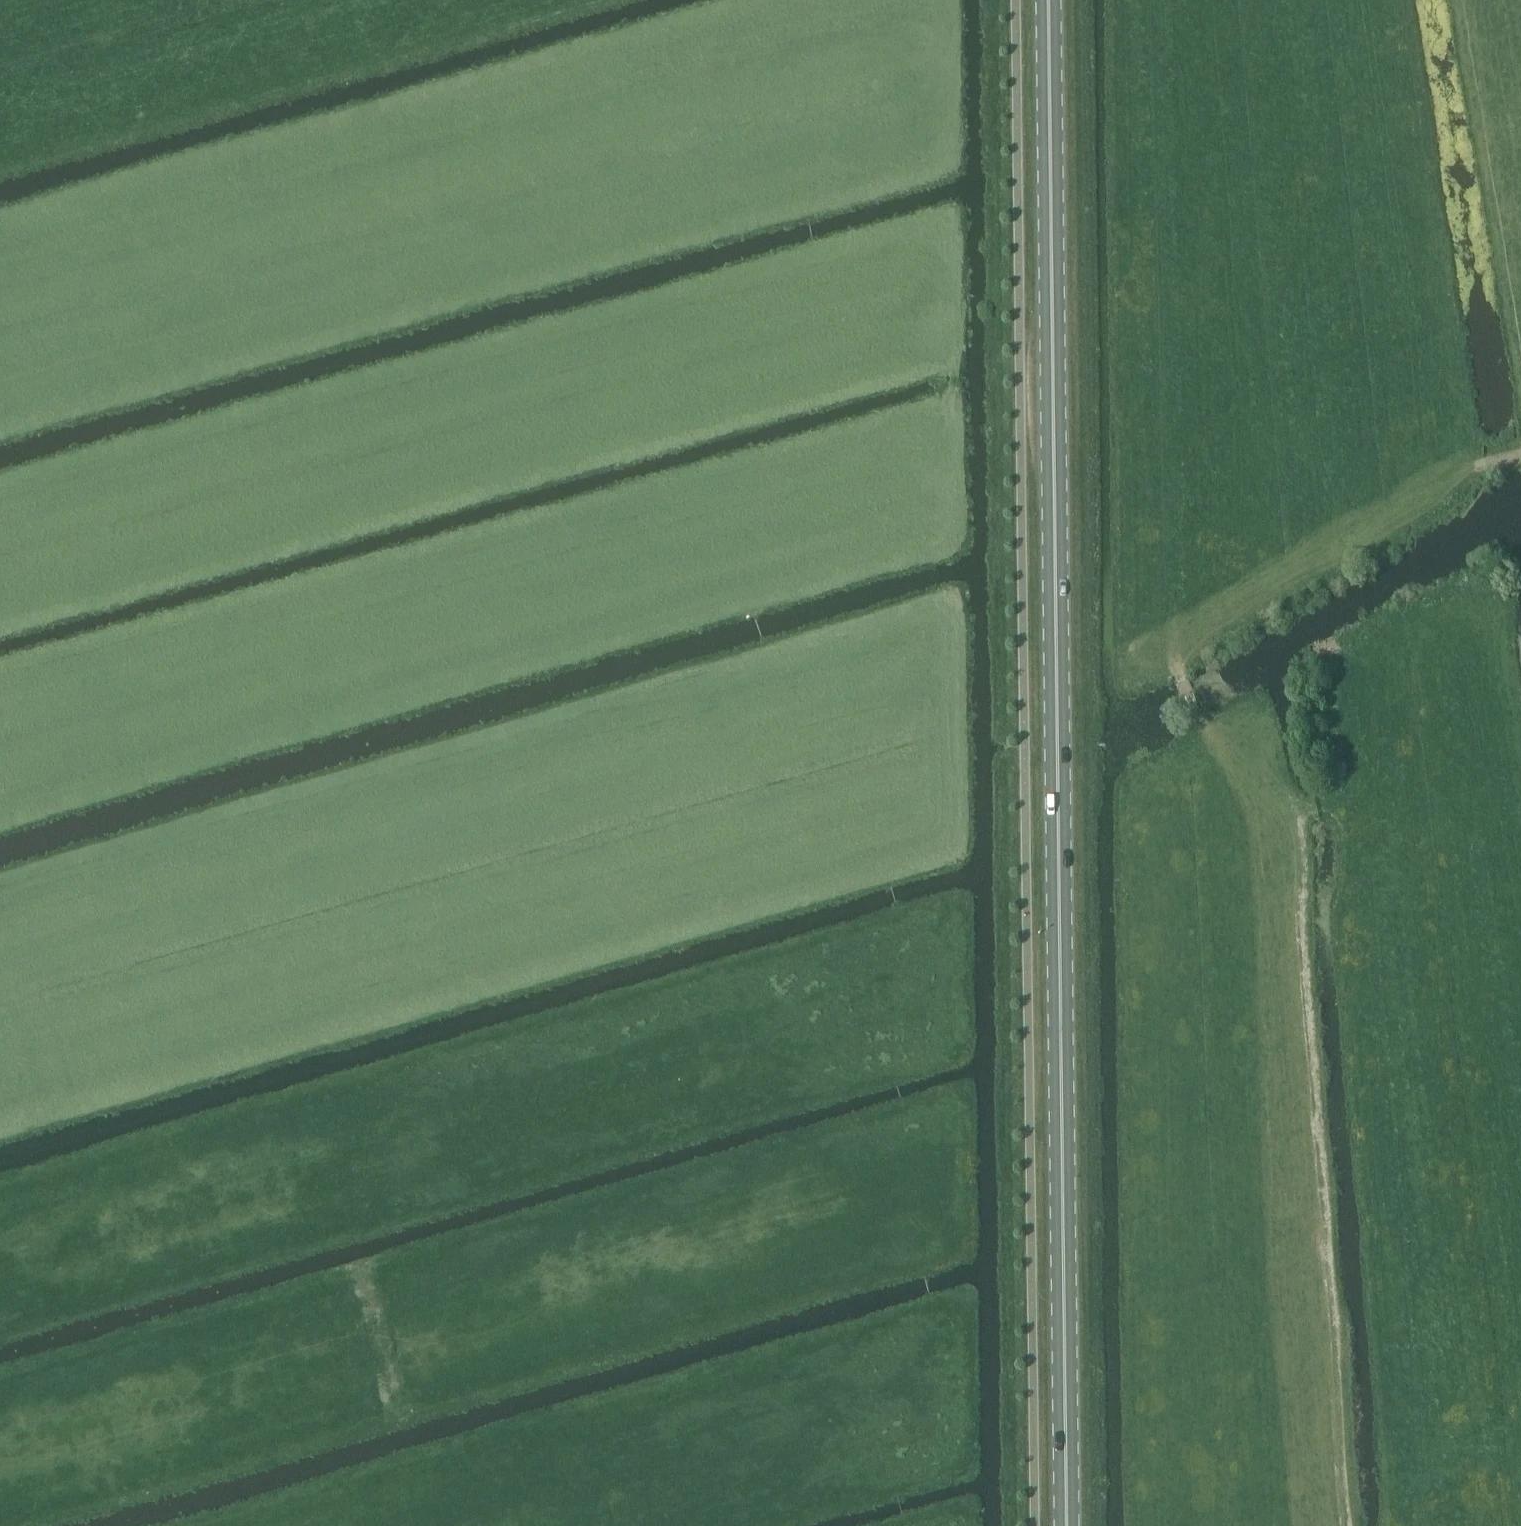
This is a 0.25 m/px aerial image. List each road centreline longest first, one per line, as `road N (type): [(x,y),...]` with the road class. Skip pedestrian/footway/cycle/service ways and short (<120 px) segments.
road 1 (primary): [(1066,1525),(1048,0)]

